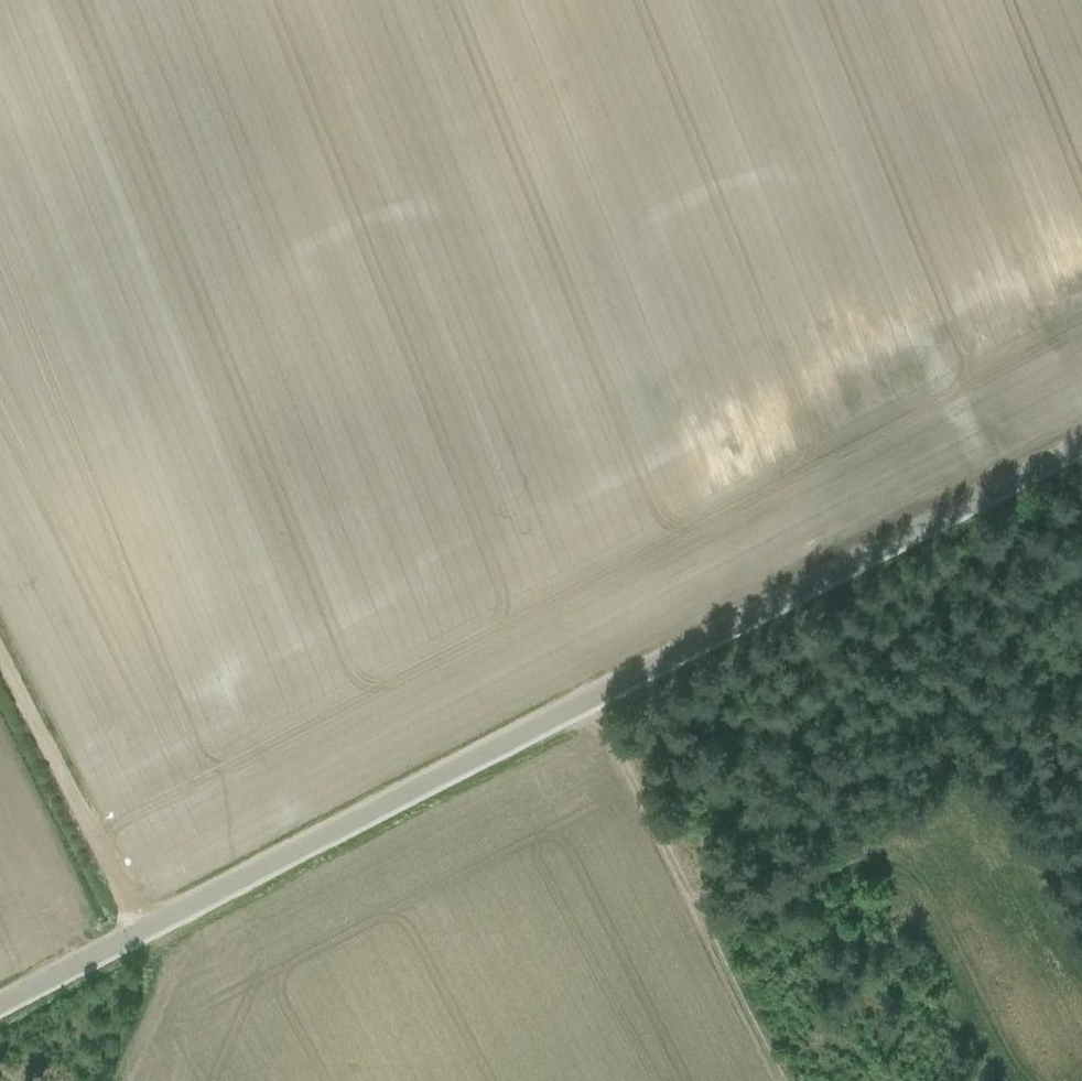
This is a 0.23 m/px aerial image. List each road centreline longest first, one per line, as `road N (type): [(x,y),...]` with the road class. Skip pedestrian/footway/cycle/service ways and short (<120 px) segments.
road 1 (unclassified): [(0,1005),(1081,444)]
road 2 (track): [(0,653),(139,933)]

